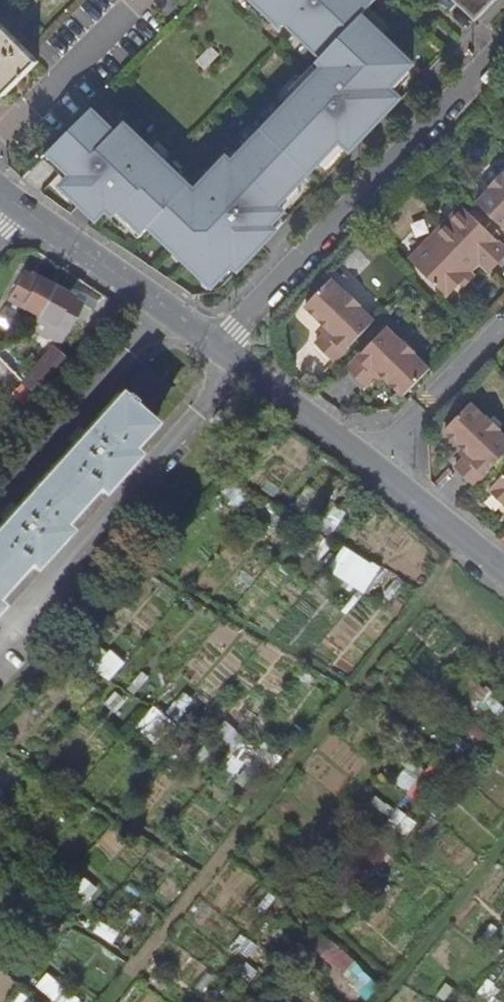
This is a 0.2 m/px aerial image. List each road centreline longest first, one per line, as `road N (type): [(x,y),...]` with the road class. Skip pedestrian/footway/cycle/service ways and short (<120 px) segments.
road 1 (unclassified): [(217,344),(503,42)]
road 2 (residential): [(372,466),(217,344)]
road 3 (residential): [(503,327),(372,466)]
road 4 (residential): [(19,206),(167,309)]
road 5 (residential): [(503,573),(372,466)]

